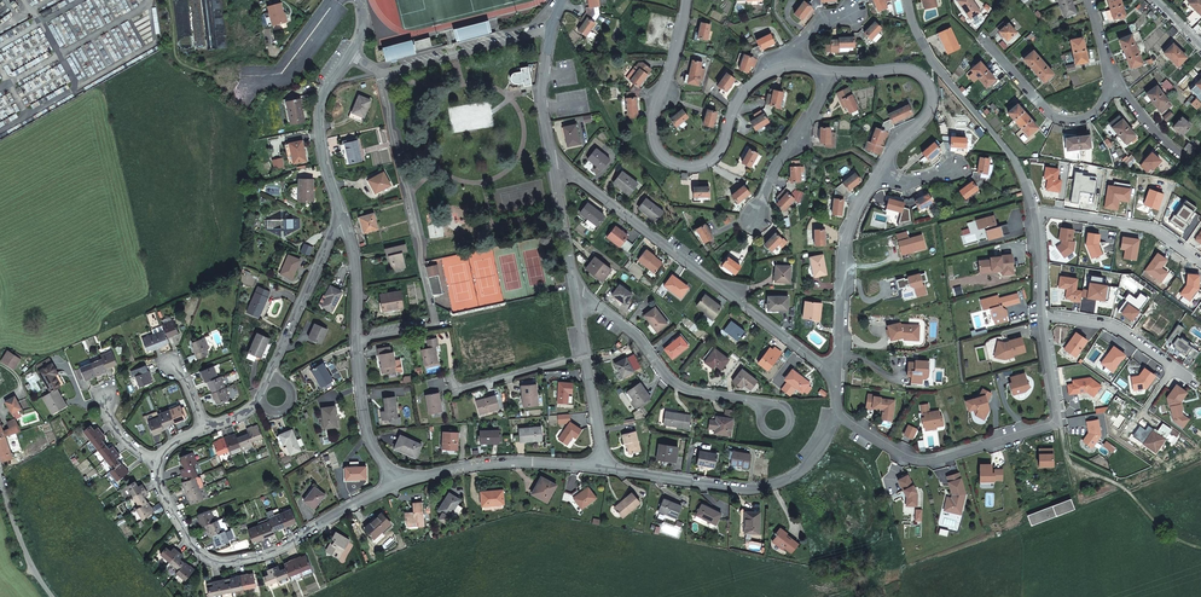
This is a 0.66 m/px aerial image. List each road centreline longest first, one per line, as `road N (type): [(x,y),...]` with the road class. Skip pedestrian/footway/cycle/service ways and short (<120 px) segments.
road 1 (residential): [(553,159),(838,379)]
road 2 (residential): [(834,415),(922,462),(1060,424),(1042,316)]
road 3 (residential): [(789,66),(744,92),(712,158),(692,167),(671,162),(657,148),(653,121),(686,0)]
road 4 (residential): [(356,342),(435,324),(379,72)]
road 5 (residential): [(156,460),(174,516),(198,551),(218,563),(271,554),(399,483)]
road 6 (residential): [(603,467),(745,490),(772,487),(815,458),(834,415)]
road 7 (residential): [(1032,215),(1014,160),(930,59),(907,0)]
road 8 (residential): [(573,284),(632,331),(684,390),(773,405)]
road 9 (residential): [(838,379),(843,258),(854,214),(881,173)]
road 10 (residential): [(881,173),(896,143),(927,114),(930,87),(911,70),(828,71)]
road 11 (residential): [(399,483),(495,463),(603,467)]
road 12 (track): [(1060,424),(1069,465),(1114,482),(1176,539),(1200,548)]
road 13 (residential): [(344,220),(264,389)]
road 14 (residential): [(1113,77),(1094,112),(1064,119),(986,42)]
road 15 (residential): [(1032,215),(1156,230),(1200,261)]
road 16 (residential): [(351,54),(318,110),(323,155),(344,220)]
road 17 (residential): [(550,30),(379,72)]
road 18 (residential): [(1190,380),(1114,326),(1042,316)]
road 19 (residential): [(828,71),(754,218)]
road 20 (residential): [(356,342),(369,440),(399,483)]
road 21 (residential): [(587,356),(455,391)]
road 22 (residential): [(550,30),(542,97),(553,159)]
road 23 (unclassified): [(0,477),(51,596)]
road 24 (residential): [(553,159),(573,284)]
road 25 (residential): [(344,220),(357,274),(356,342)]

